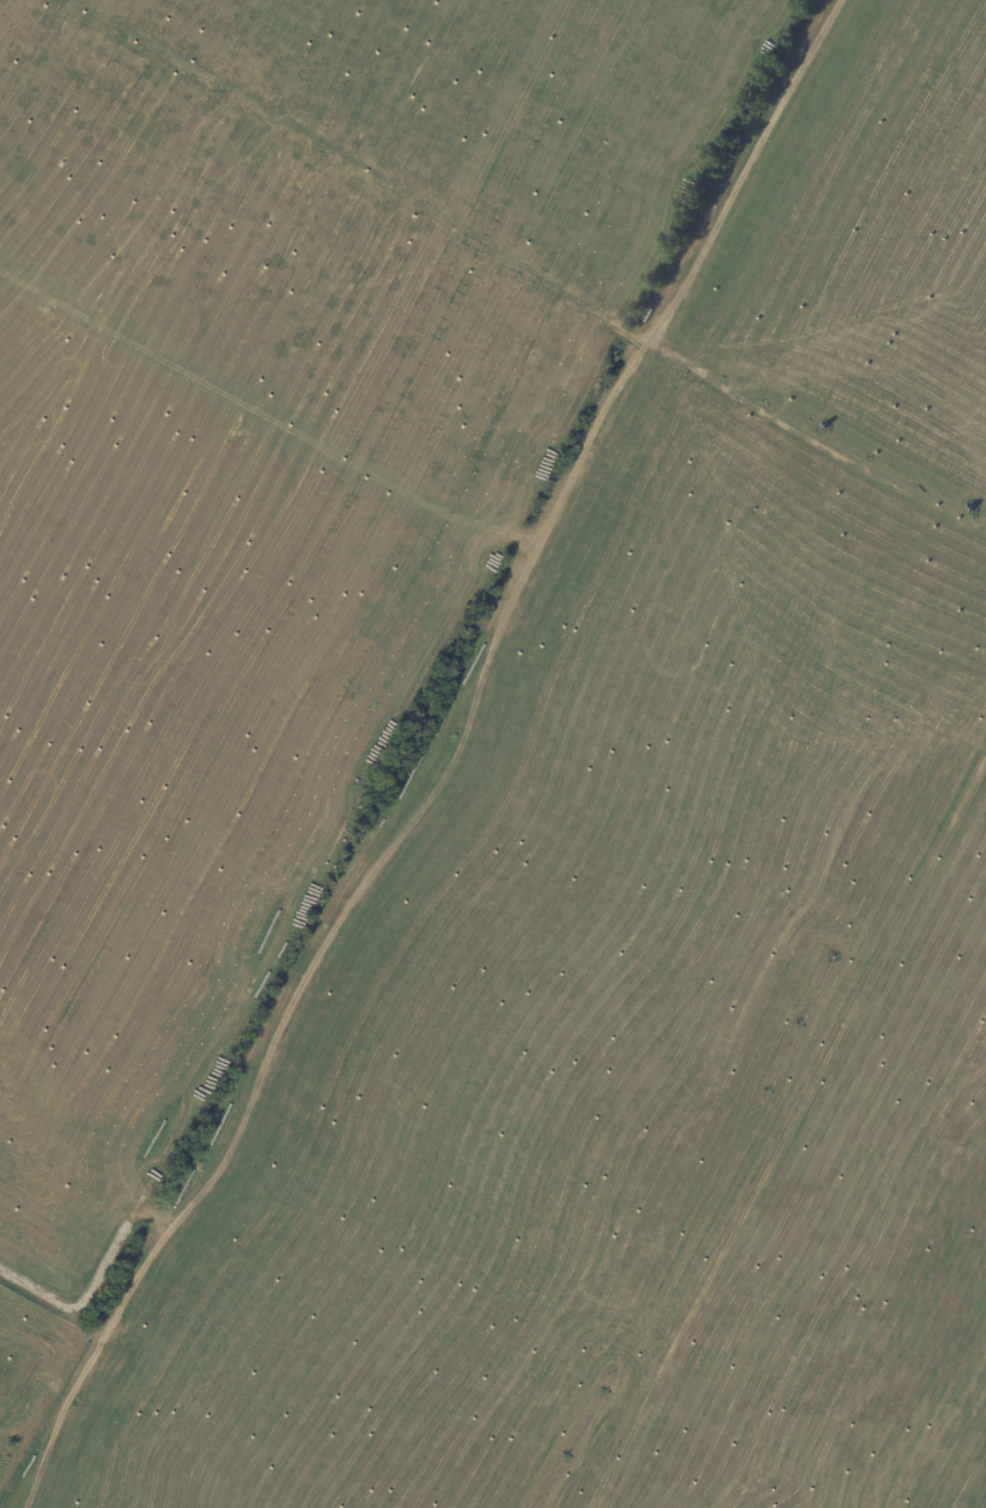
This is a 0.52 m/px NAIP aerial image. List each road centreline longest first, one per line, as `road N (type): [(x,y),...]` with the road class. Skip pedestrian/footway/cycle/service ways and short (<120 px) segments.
road 1 (track): [(23,1507),(81,1377),(167,1239),(206,1194),(286,1010),(453,747),(496,632),(599,410),(704,262),(854,0)]

